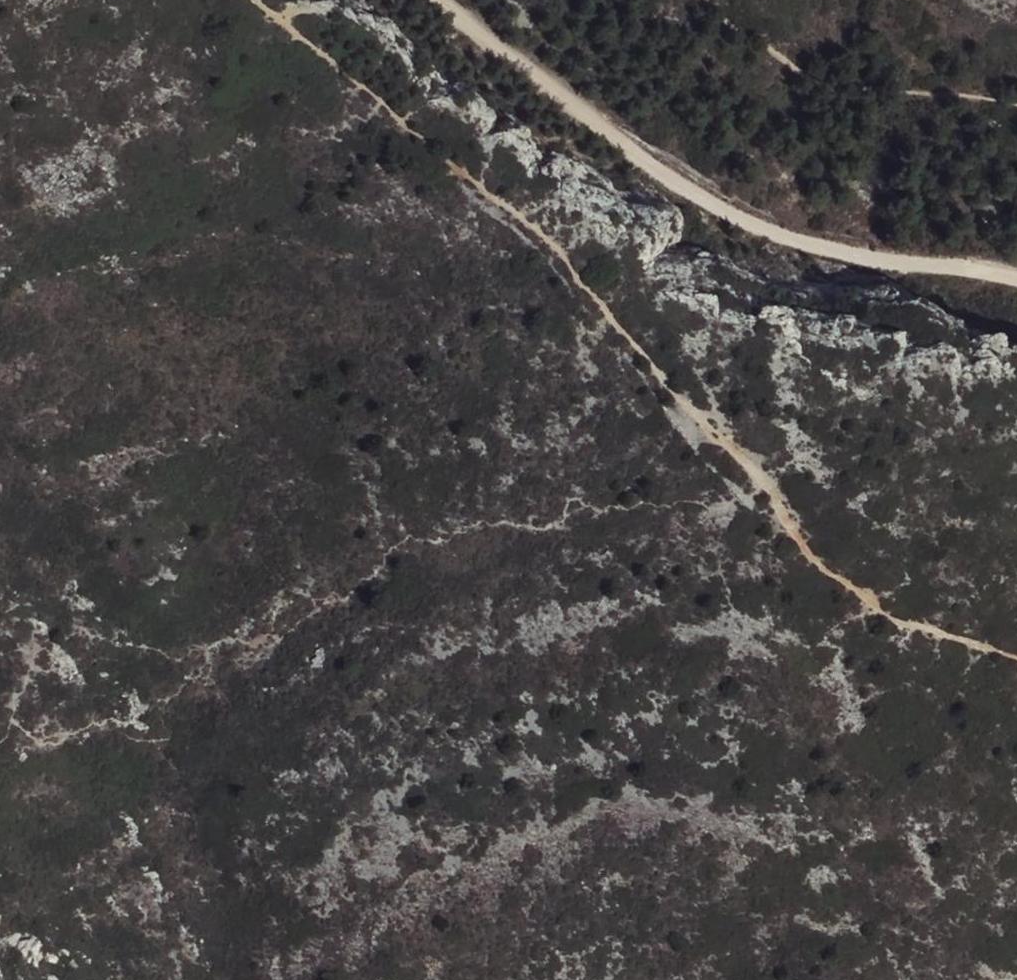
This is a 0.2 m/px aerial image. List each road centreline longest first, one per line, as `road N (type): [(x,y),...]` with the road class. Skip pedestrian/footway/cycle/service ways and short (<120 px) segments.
road 1 (track): [(442,0),(607,138),(757,228),(855,256),(1016,281)]

